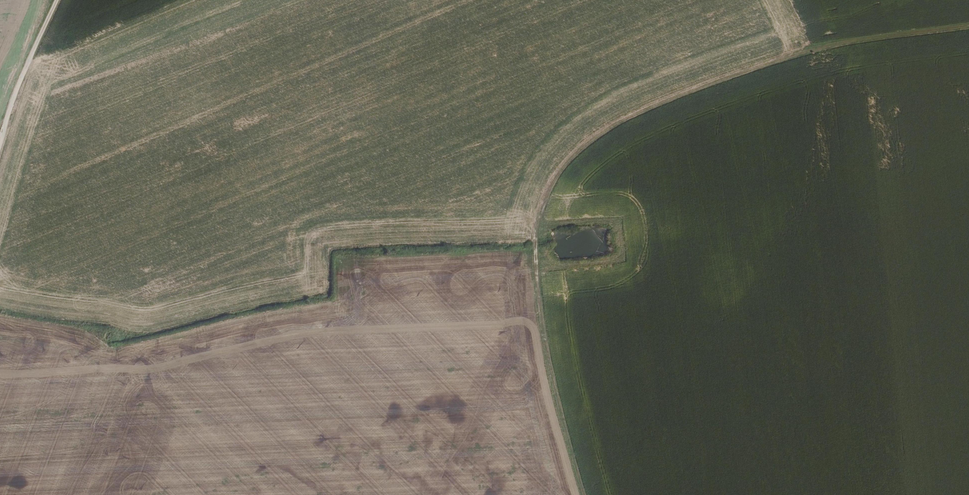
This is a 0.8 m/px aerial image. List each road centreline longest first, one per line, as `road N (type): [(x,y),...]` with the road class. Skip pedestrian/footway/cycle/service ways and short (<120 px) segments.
road 1 (track): [(968,26),(803,54),(617,127),(566,170),(540,217),(539,298),(591,494)]
road 2 (track): [(0,153),(59,0)]

